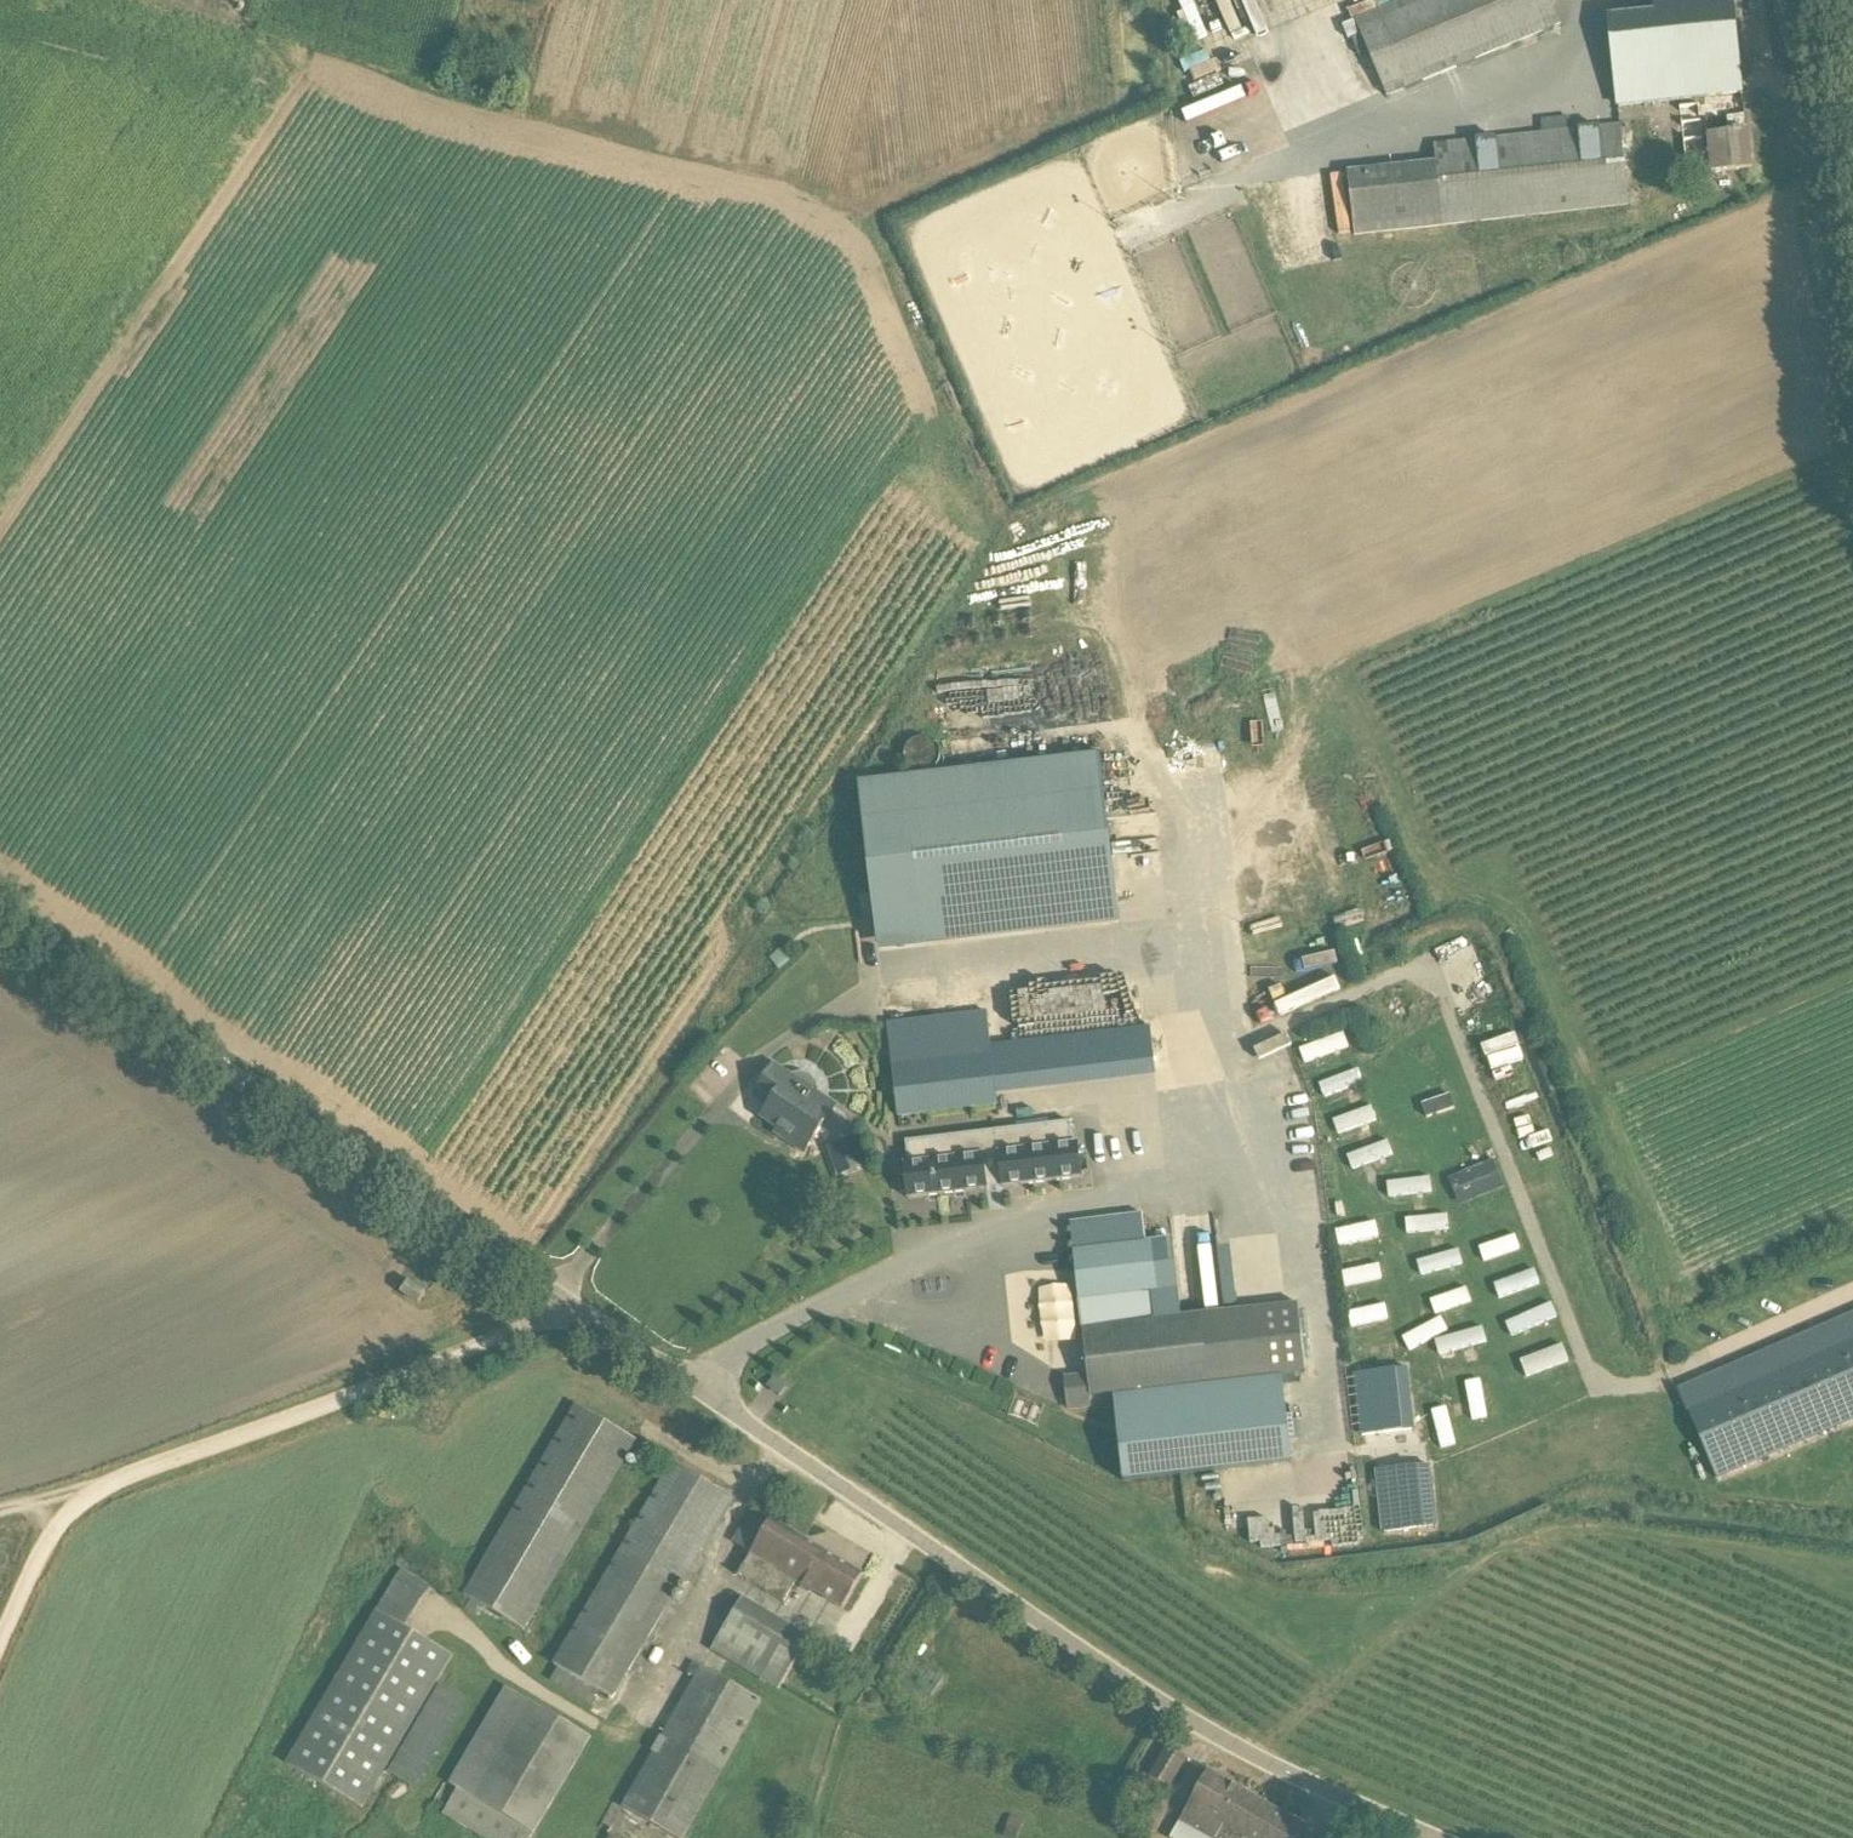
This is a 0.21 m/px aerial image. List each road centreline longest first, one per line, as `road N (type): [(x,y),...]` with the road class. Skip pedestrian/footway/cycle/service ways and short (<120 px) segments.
road 1 (unclassified): [(589,1307),(1220,1726),(1460,1837)]
road 2 (unclassified): [(589,1307),(0,911)]

